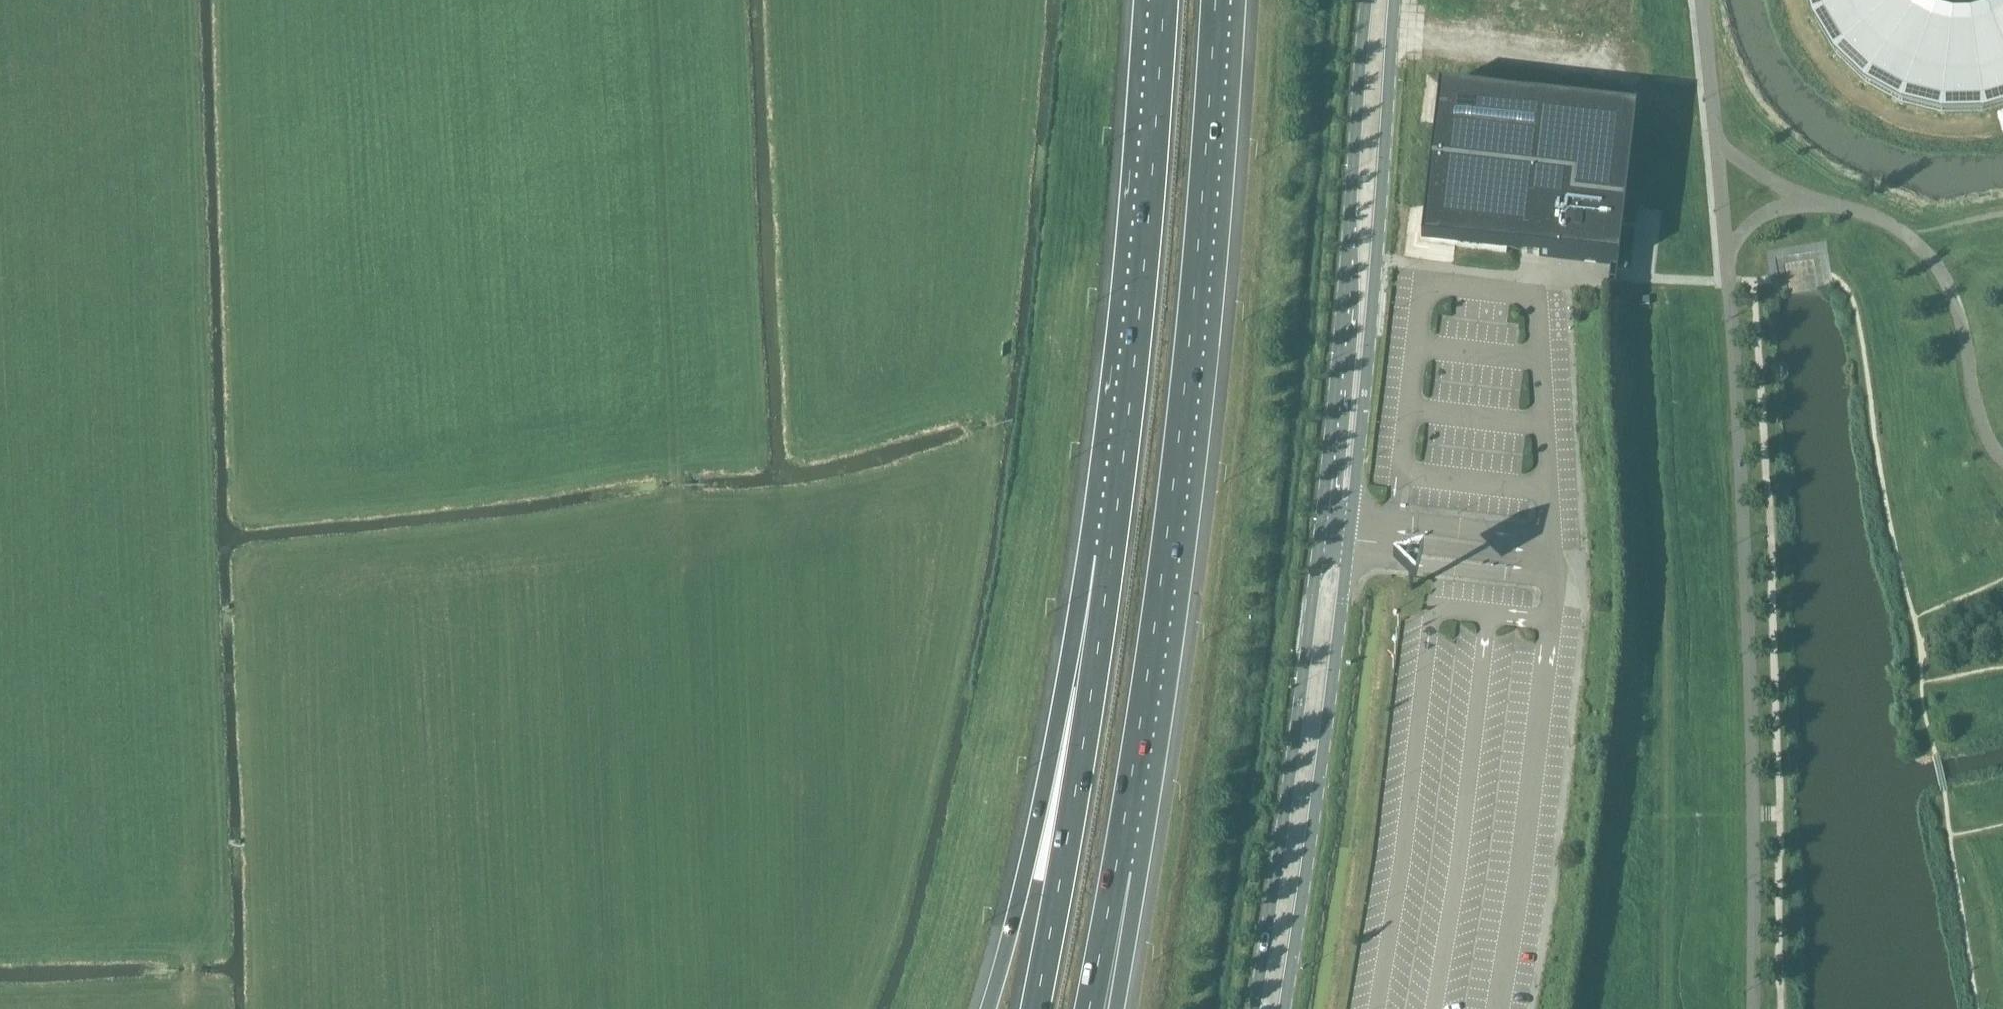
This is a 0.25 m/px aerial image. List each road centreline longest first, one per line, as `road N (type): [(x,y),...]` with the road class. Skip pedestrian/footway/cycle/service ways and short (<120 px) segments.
road 1 (motorway): [(1118,871),(1194,378),(1221,0)]
road 2 (motorway): [(1157,0),(1104,554)]
road 3 (tertiary): [(1351,536),(1396,0)]
road 4 (tertiary): [(1366,0),(1321,532)]
road 5 (tertiary): [(1321,532),(1253,1008)]
road 6 (tertiary): [(1285,1008),(1351,536)]
road 7 (motorway): [(1104,554),(986,1008)]
road 8 (motorway): [(1104,554),(1078,780),(1037,1008)]
road 9 (track): [(2002,122),(1925,121),(1869,101),(1833,70),(1797,0)]
road 10 (unclassified): [(1351,536),(1548,561)]
road 11 (motorway): [(1091,1008),(1118,871)]
road 12 (motorway): [(1112,1008),(1118,871)]

